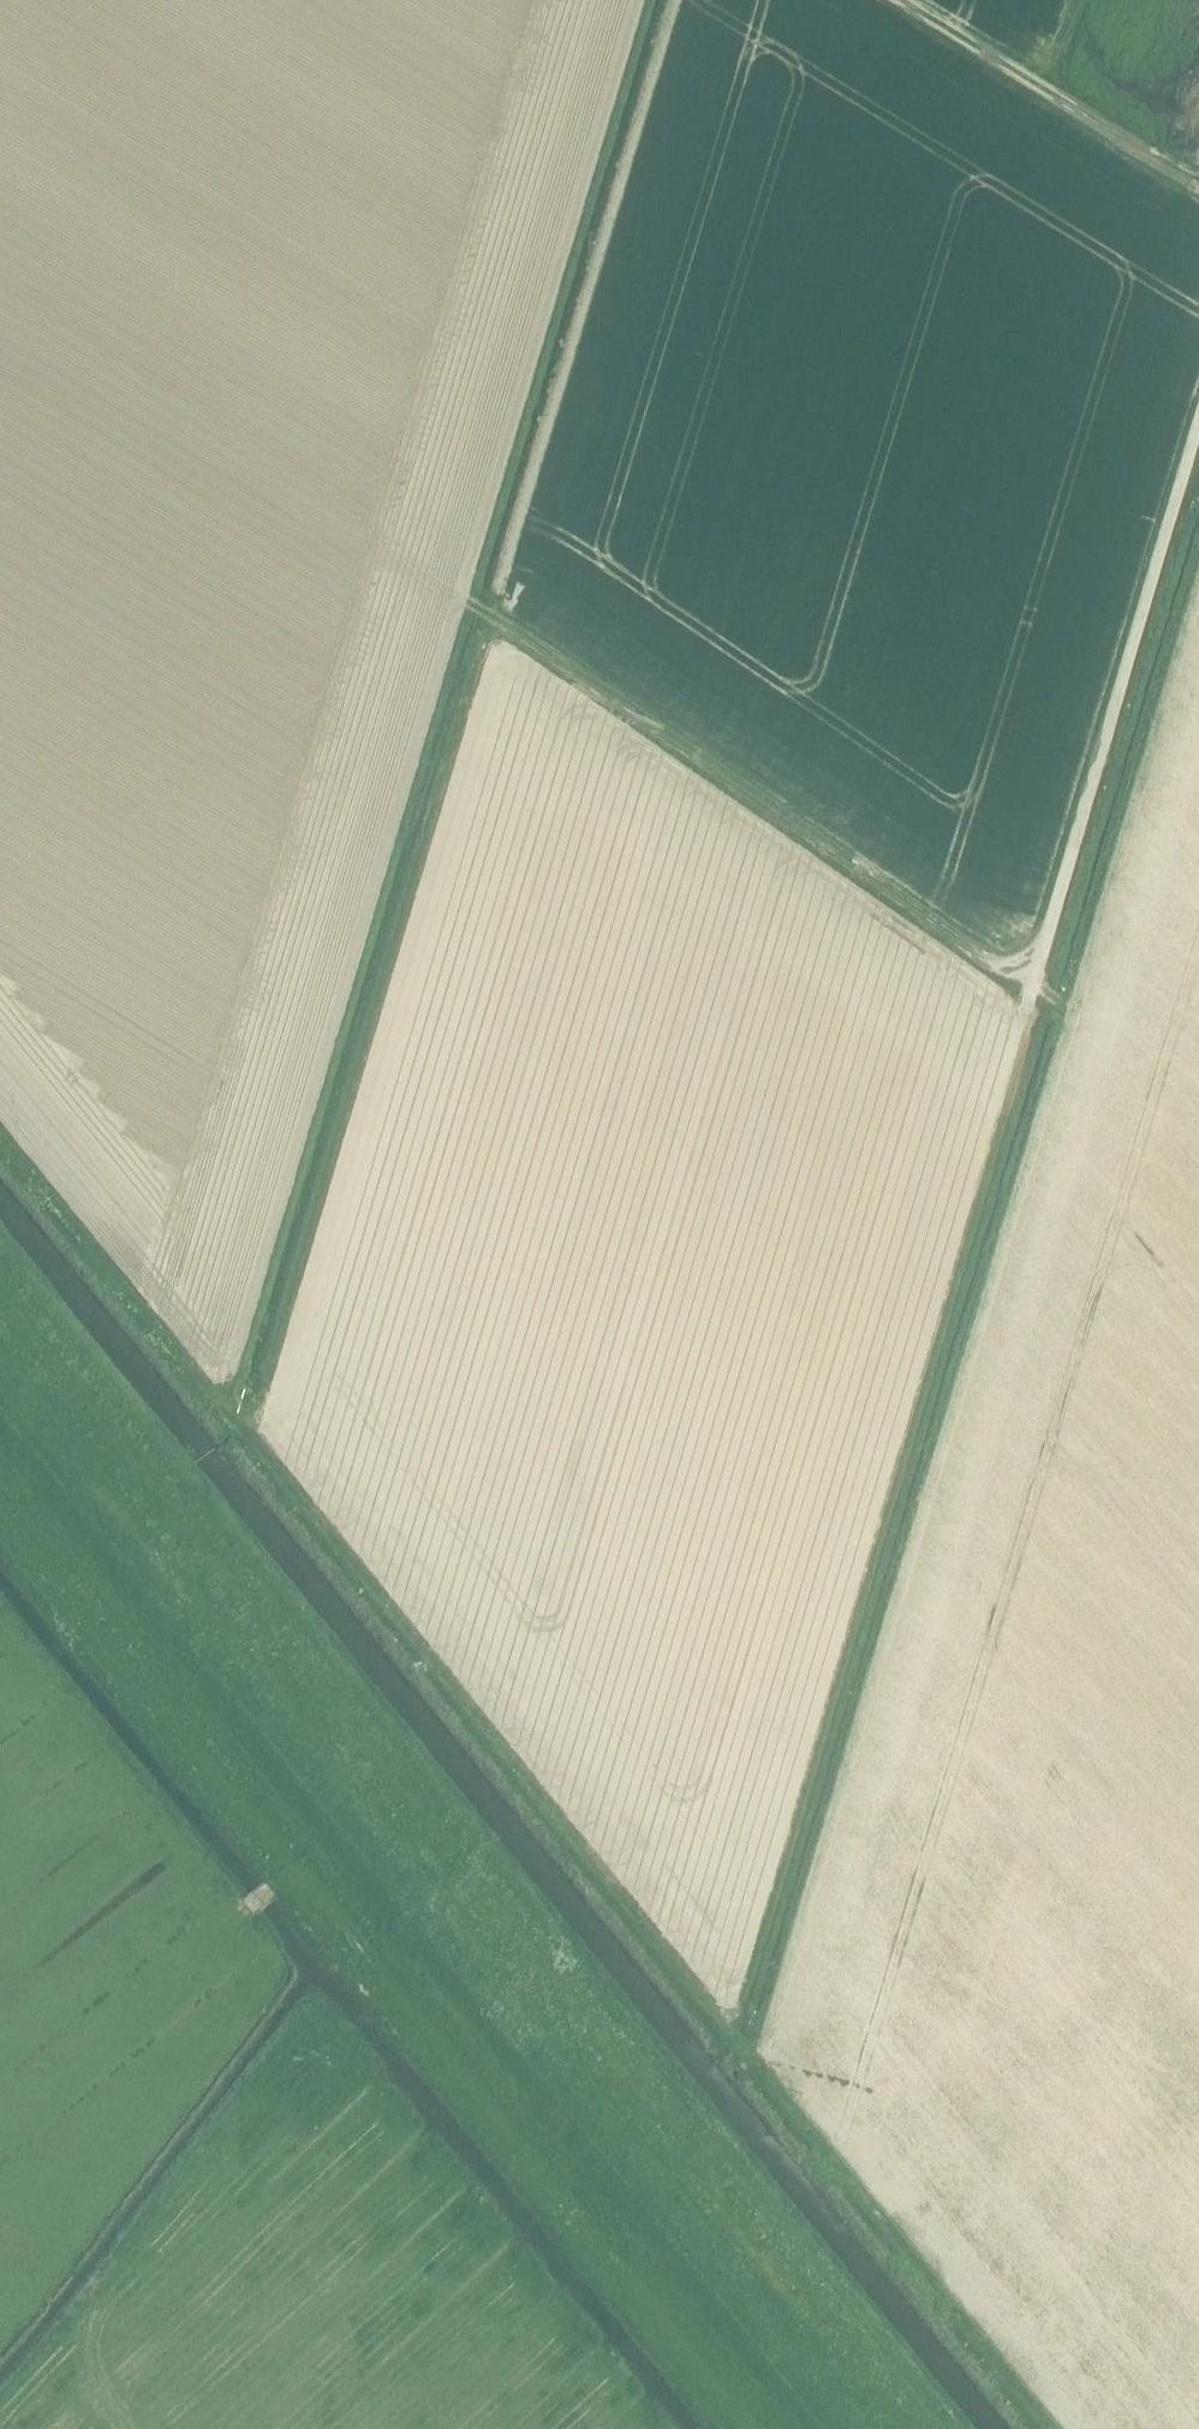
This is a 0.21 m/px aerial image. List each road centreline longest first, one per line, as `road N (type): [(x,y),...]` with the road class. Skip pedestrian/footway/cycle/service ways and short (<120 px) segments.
road 1 (track): [(474,610),(1031,990),(1198,415)]
road 2 (track): [(0,1490),(771,2428)]
road 3 (track): [(1198,193),(890,0)]

